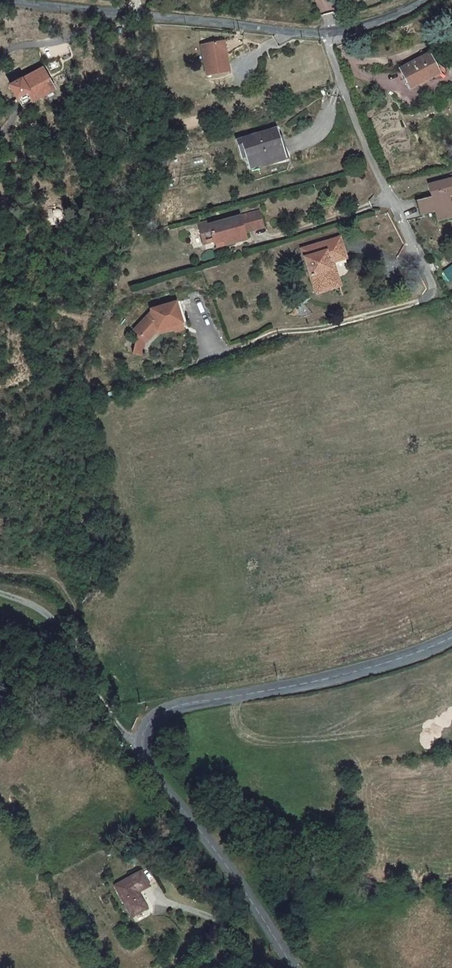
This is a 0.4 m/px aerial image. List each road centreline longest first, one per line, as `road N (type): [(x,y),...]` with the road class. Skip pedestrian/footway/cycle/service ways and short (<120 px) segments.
road 1 (tertiary): [(291,967),(155,772),(143,739),(151,722),(183,706),(400,661),(451,637)]
road 2 (unclassified): [(419,0),(347,30),(311,35),(130,16)]
road 3 (track): [(0,568),(57,582),(76,613),(74,657),(126,736),(145,750)]
road 4 (track): [(416,305),(209,358)]
road 5 (unclassified): [(130,16),(5,0)]

